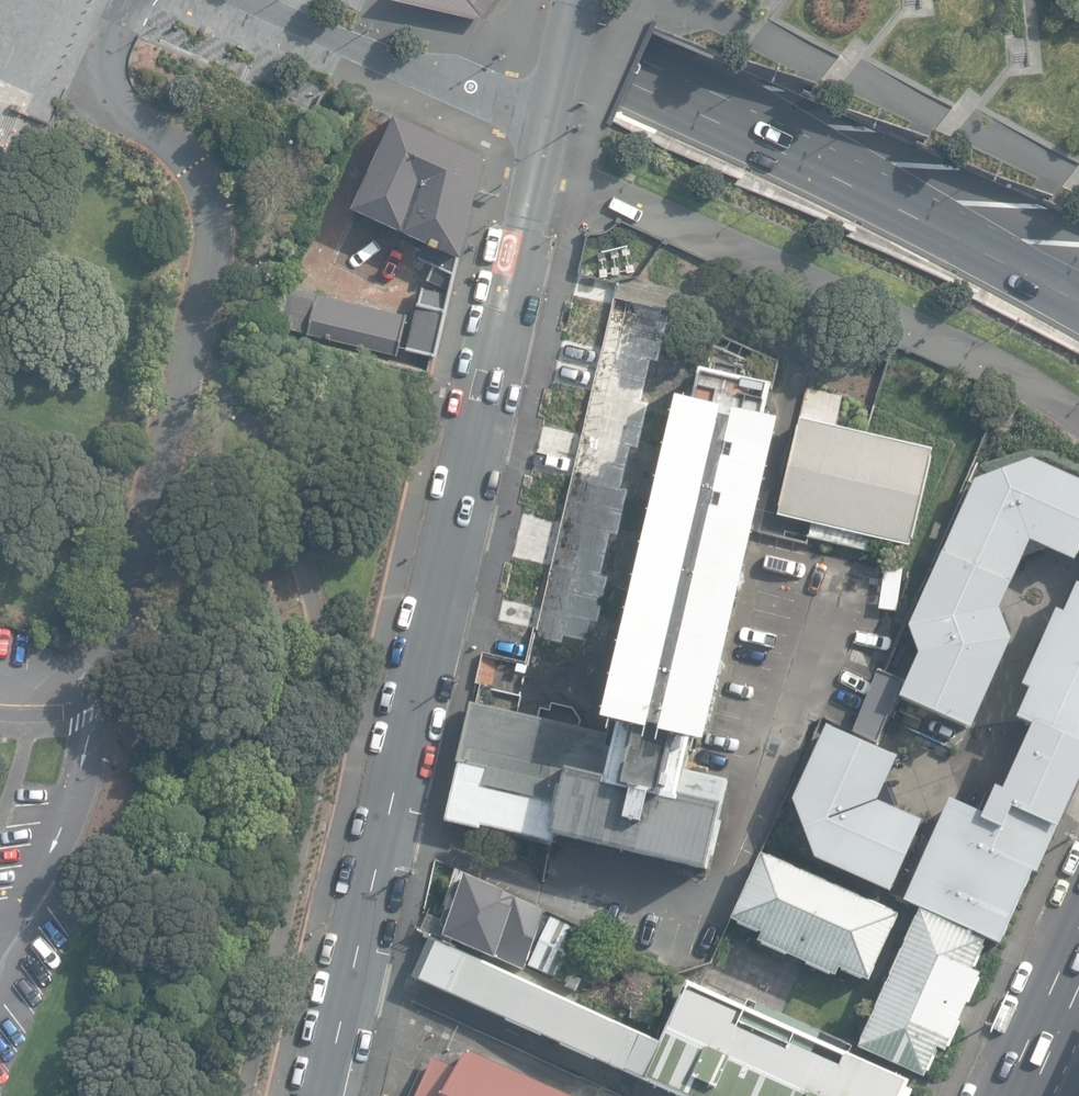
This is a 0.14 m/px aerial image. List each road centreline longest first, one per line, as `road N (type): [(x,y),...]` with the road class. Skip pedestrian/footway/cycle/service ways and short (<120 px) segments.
road 1 (tertiary): [(575,15),(360,982),(326,1095)]
road 2 (trunk): [(1078,302),(720,105),(489,0)]
road 3 (trunk): [(1007,1095),(1078,934)]

